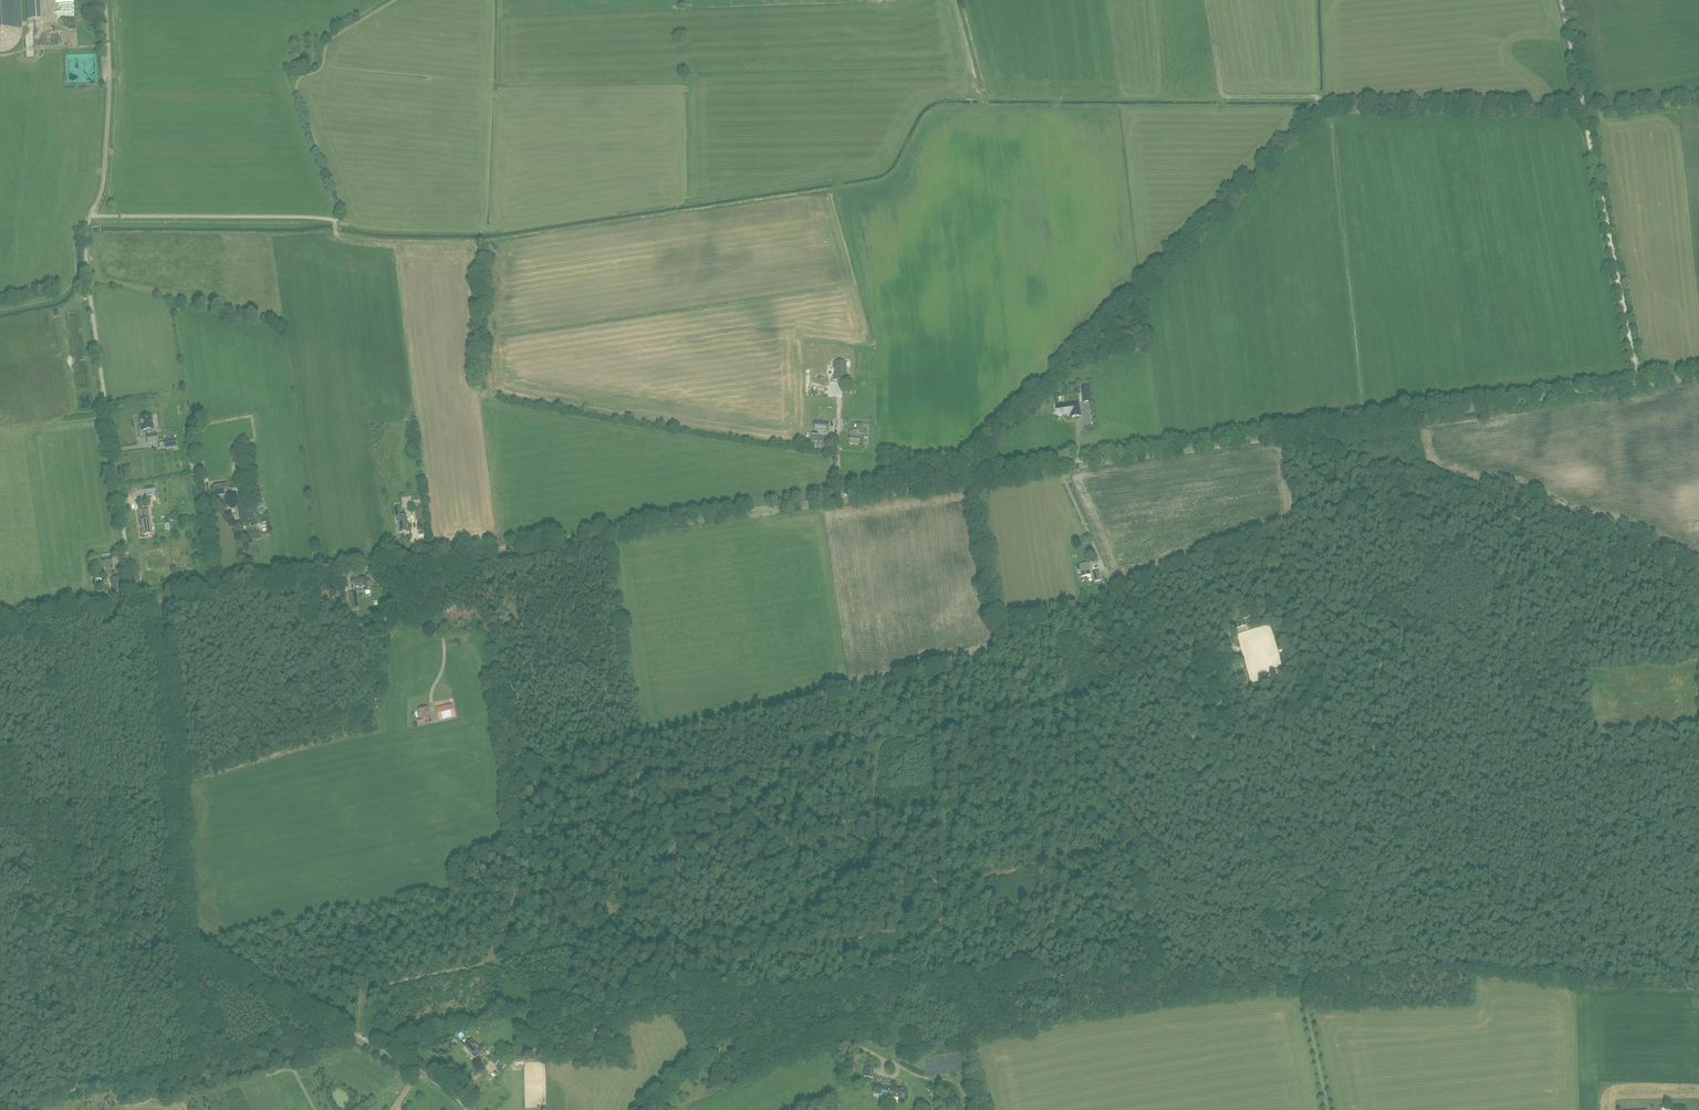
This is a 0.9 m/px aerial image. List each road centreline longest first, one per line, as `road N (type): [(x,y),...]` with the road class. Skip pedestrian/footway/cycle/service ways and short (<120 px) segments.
road 1 (unclassified): [(161,609),(177,598),(1698,376)]
road 2 (track): [(952,484),(1320,110),(1584,111)]
road 3 (unclassified): [(468,1109),(442,1085),(186,940),(155,634),(161,609)]
road 4 (unclassified): [(134,604),(89,293),(90,215)]
road 5 (track): [(1584,111),(1639,384)]
road 6 (track): [(90,215),(337,220)]
road 7 (track): [(1324,109),(1312,95),(1223,95),(1206,0)]
road 8 (unclassified): [(0,623),(134,604)]

